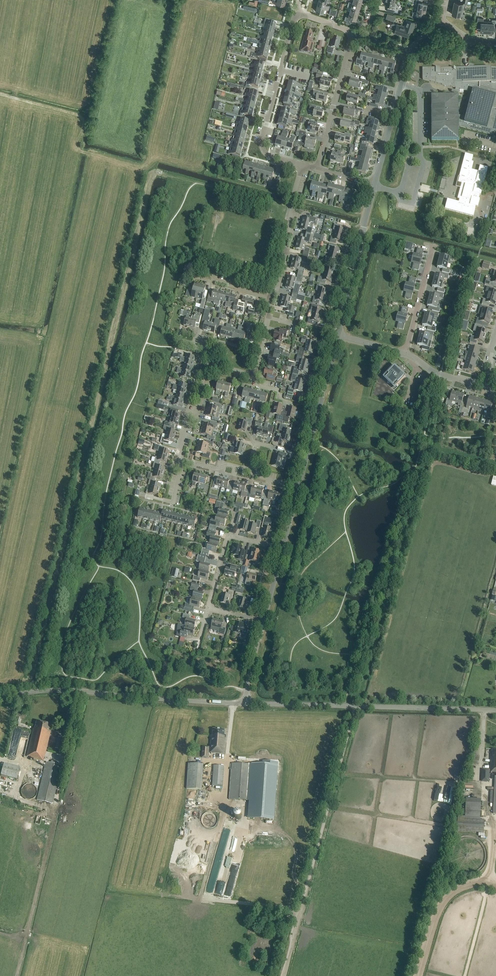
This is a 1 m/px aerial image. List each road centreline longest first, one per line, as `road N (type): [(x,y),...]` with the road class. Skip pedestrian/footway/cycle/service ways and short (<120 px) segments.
road 1 (unclassified): [(495,710),(245,704)]
road 2 (unclassified): [(0,698),(68,691),(245,704)]
road 3 (track): [(298,910),(355,706)]
road 4 (residential): [(302,166),(269,156),(261,142),(296,13)]
road 5 (track): [(298,910),(203,900),(222,818)]
road 6 (unclassified): [(298,487),(338,335)]
road 7 (unclassified): [(338,335),(374,185)]
road 8 (residential): [(317,169),(353,32)]
road 9 (unclassified): [(374,185),(410,52)]
road 10 (residential): [(208,609),(229,537),(282,550)]

